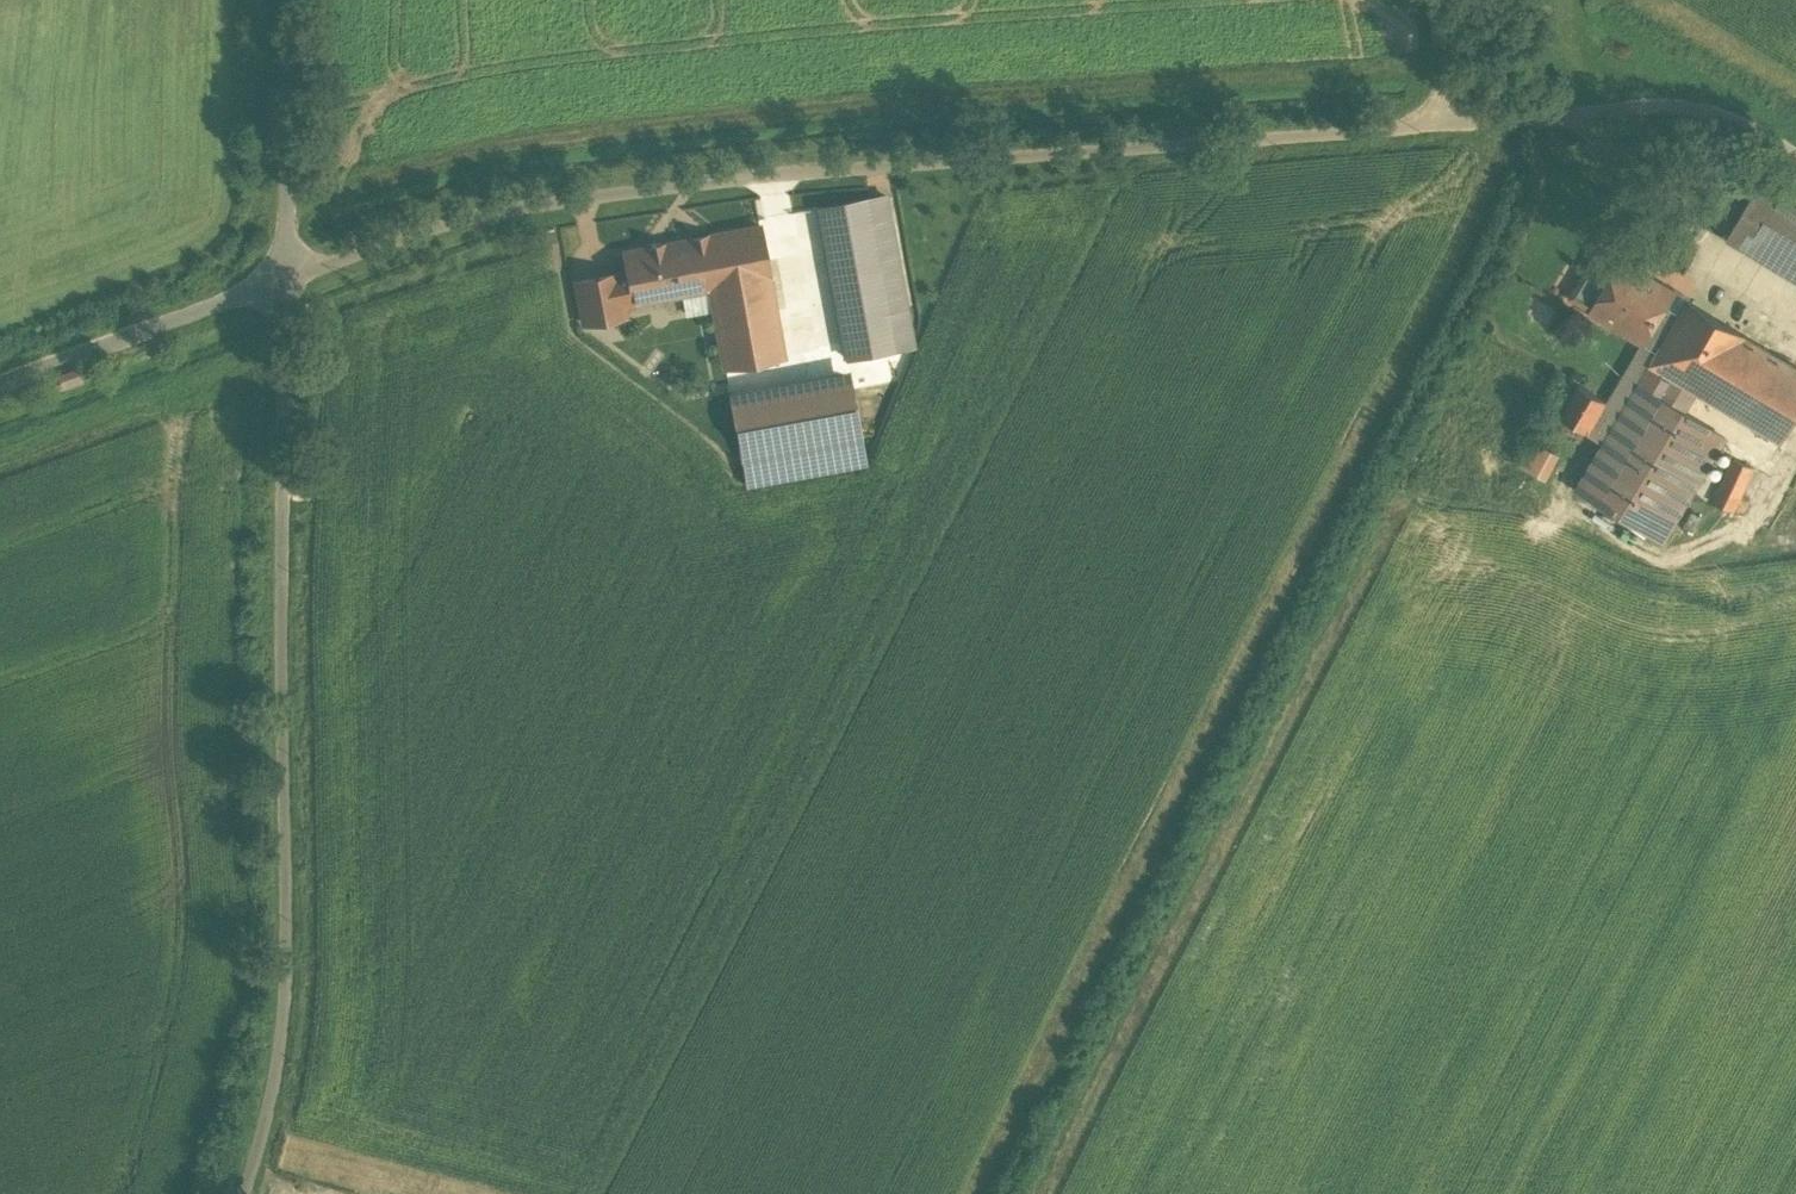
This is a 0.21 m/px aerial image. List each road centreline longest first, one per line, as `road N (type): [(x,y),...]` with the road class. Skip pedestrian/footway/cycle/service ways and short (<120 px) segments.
road 1 (unclassified): [(279,279),(426,227),(669,182),(1457,124)]
road 2 (unclassified): [(235,1193),(266,1084),(277,985),(279,279)]
road 3 (unclassified): [(1457,124),(1721,117),(1795,163)]
road 4 (unclassified): [(0,384),(279,279)]
road 5 (unclassified): [(294,0),(279,279)]
road 6 (unclassified): [(1457,124),(1434,0)]

